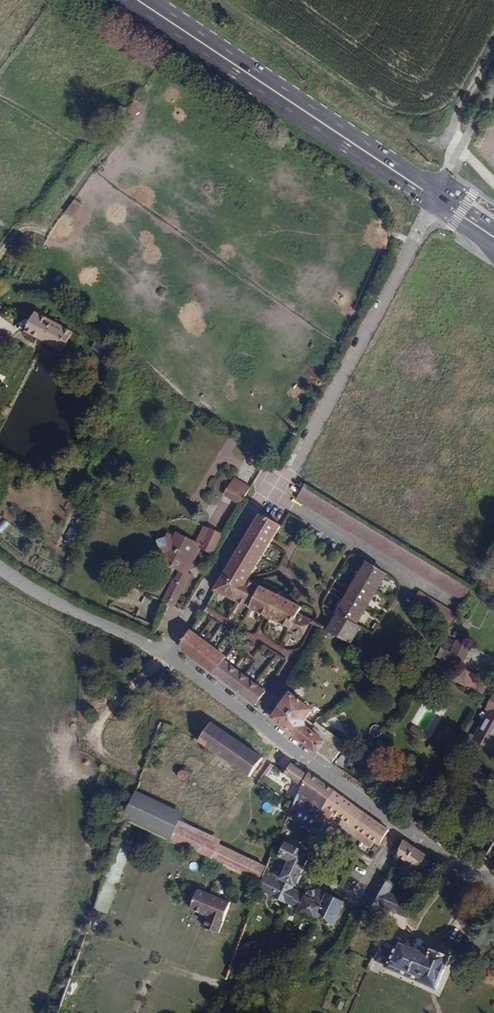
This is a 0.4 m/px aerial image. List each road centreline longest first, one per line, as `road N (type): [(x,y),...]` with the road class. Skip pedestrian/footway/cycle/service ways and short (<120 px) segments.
road 1 (residential): [(165,654),(264,493),(285,484),(434,196)]
road 2 (residential): [(491,888),(165,654)]
road 3 (primary): [(140,0),(434,196)]
road 4 (residential): [(165,654),(0,567)]

